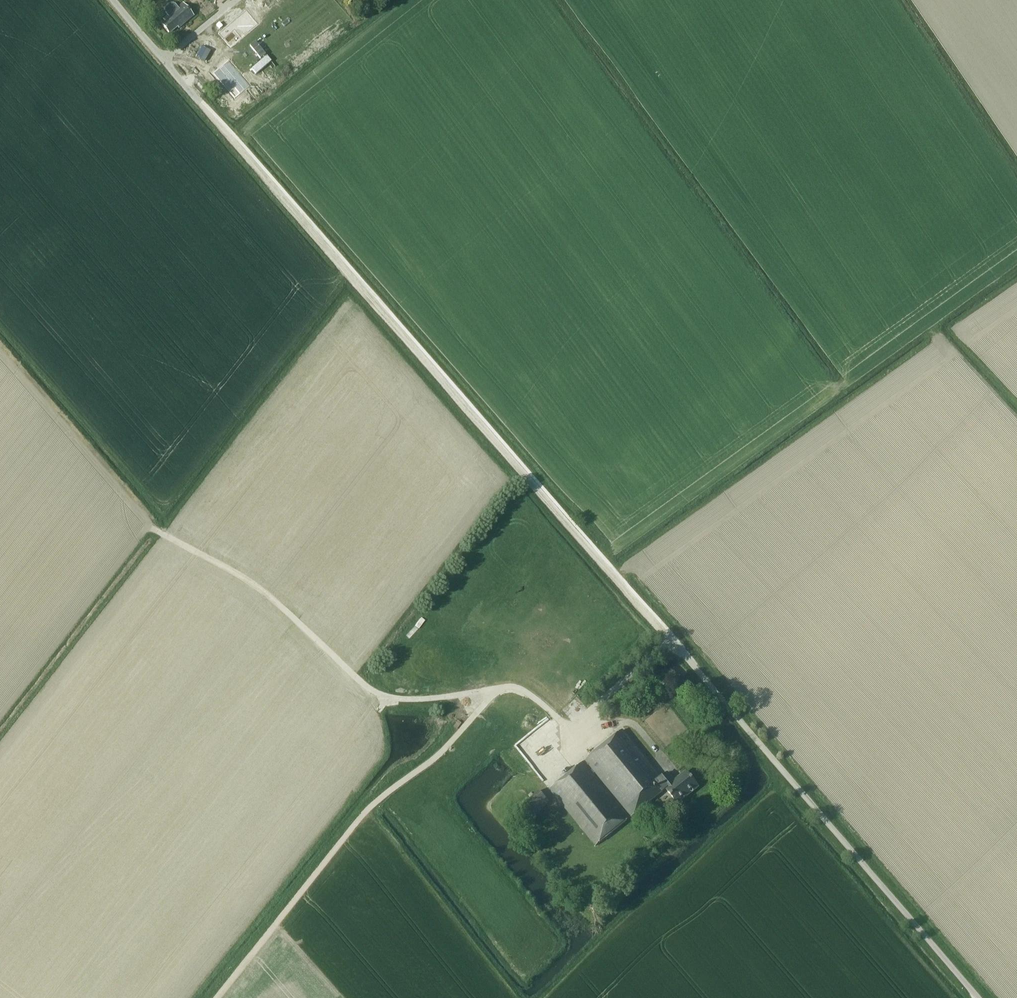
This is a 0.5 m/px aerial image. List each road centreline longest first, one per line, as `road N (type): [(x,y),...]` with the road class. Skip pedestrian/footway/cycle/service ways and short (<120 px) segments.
road 1 (unclassified): [(975,997),(671,640)]

